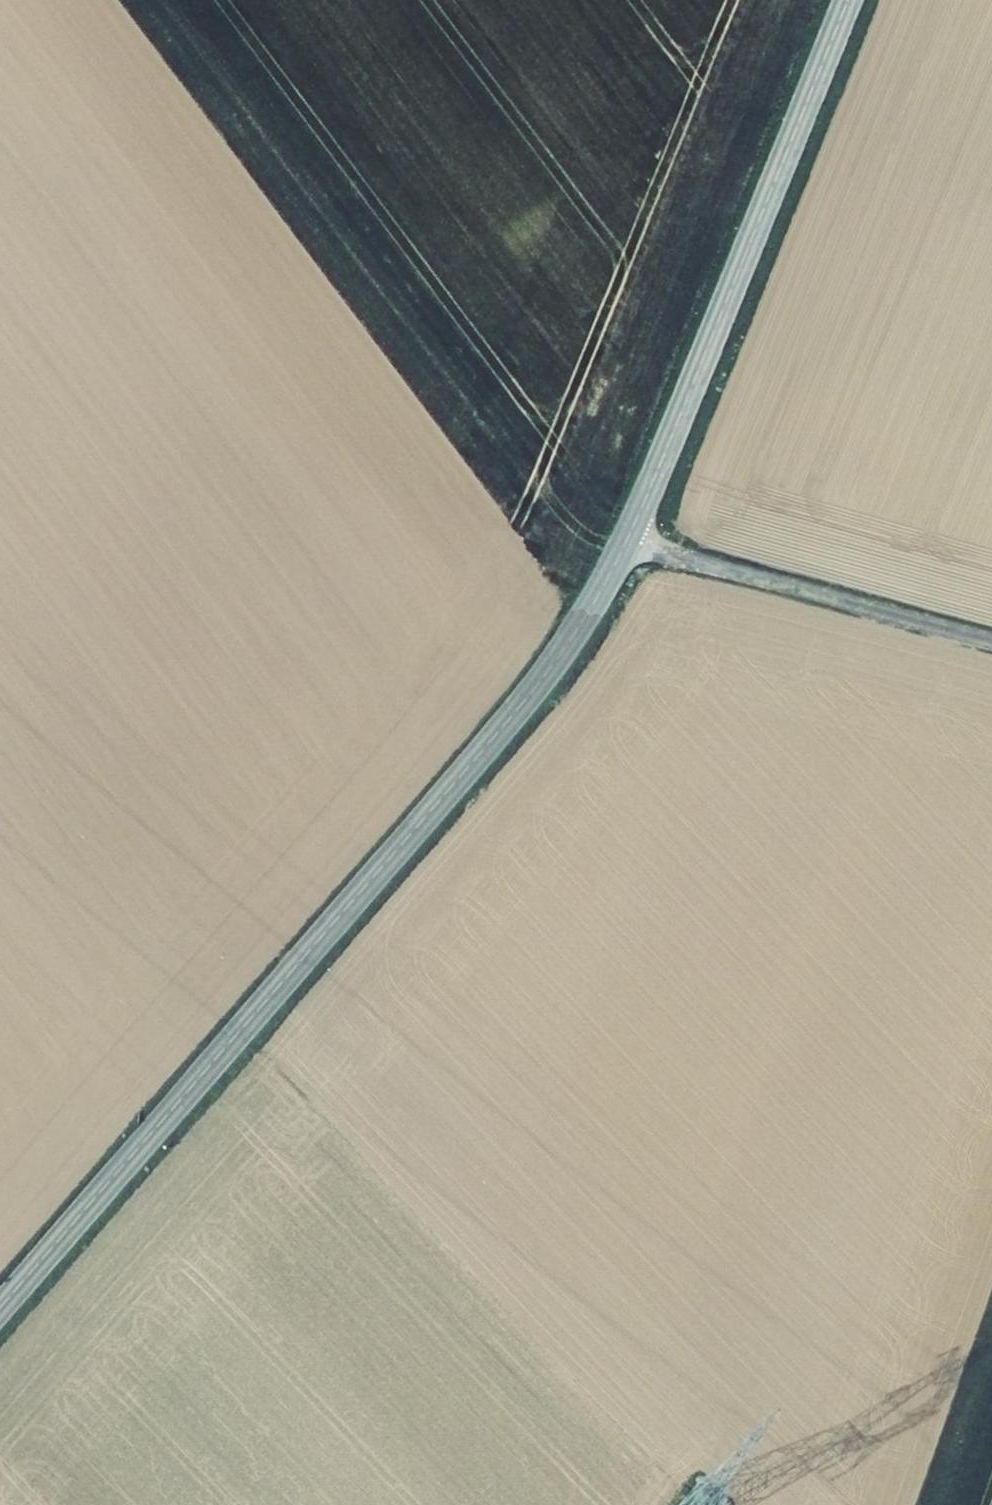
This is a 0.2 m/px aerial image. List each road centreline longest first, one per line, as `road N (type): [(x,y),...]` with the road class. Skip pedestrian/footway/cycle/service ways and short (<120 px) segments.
road 1 (tertiary): [(0,1308),(491,739),(584,617),(661,460),(846,0)]
road 2 (track): [(626,539),(991,642)]

